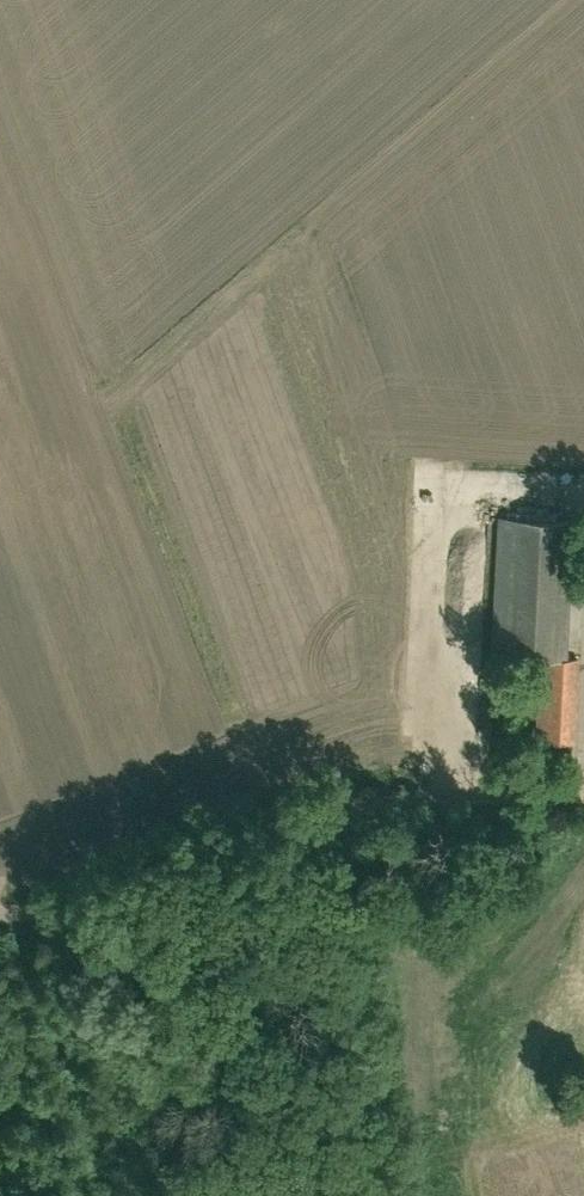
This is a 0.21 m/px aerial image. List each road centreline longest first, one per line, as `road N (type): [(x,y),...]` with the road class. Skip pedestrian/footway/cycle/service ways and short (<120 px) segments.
road 1 (unclassified): [(583,789),(400,800),(314,816),(55,908),(0,912)]

